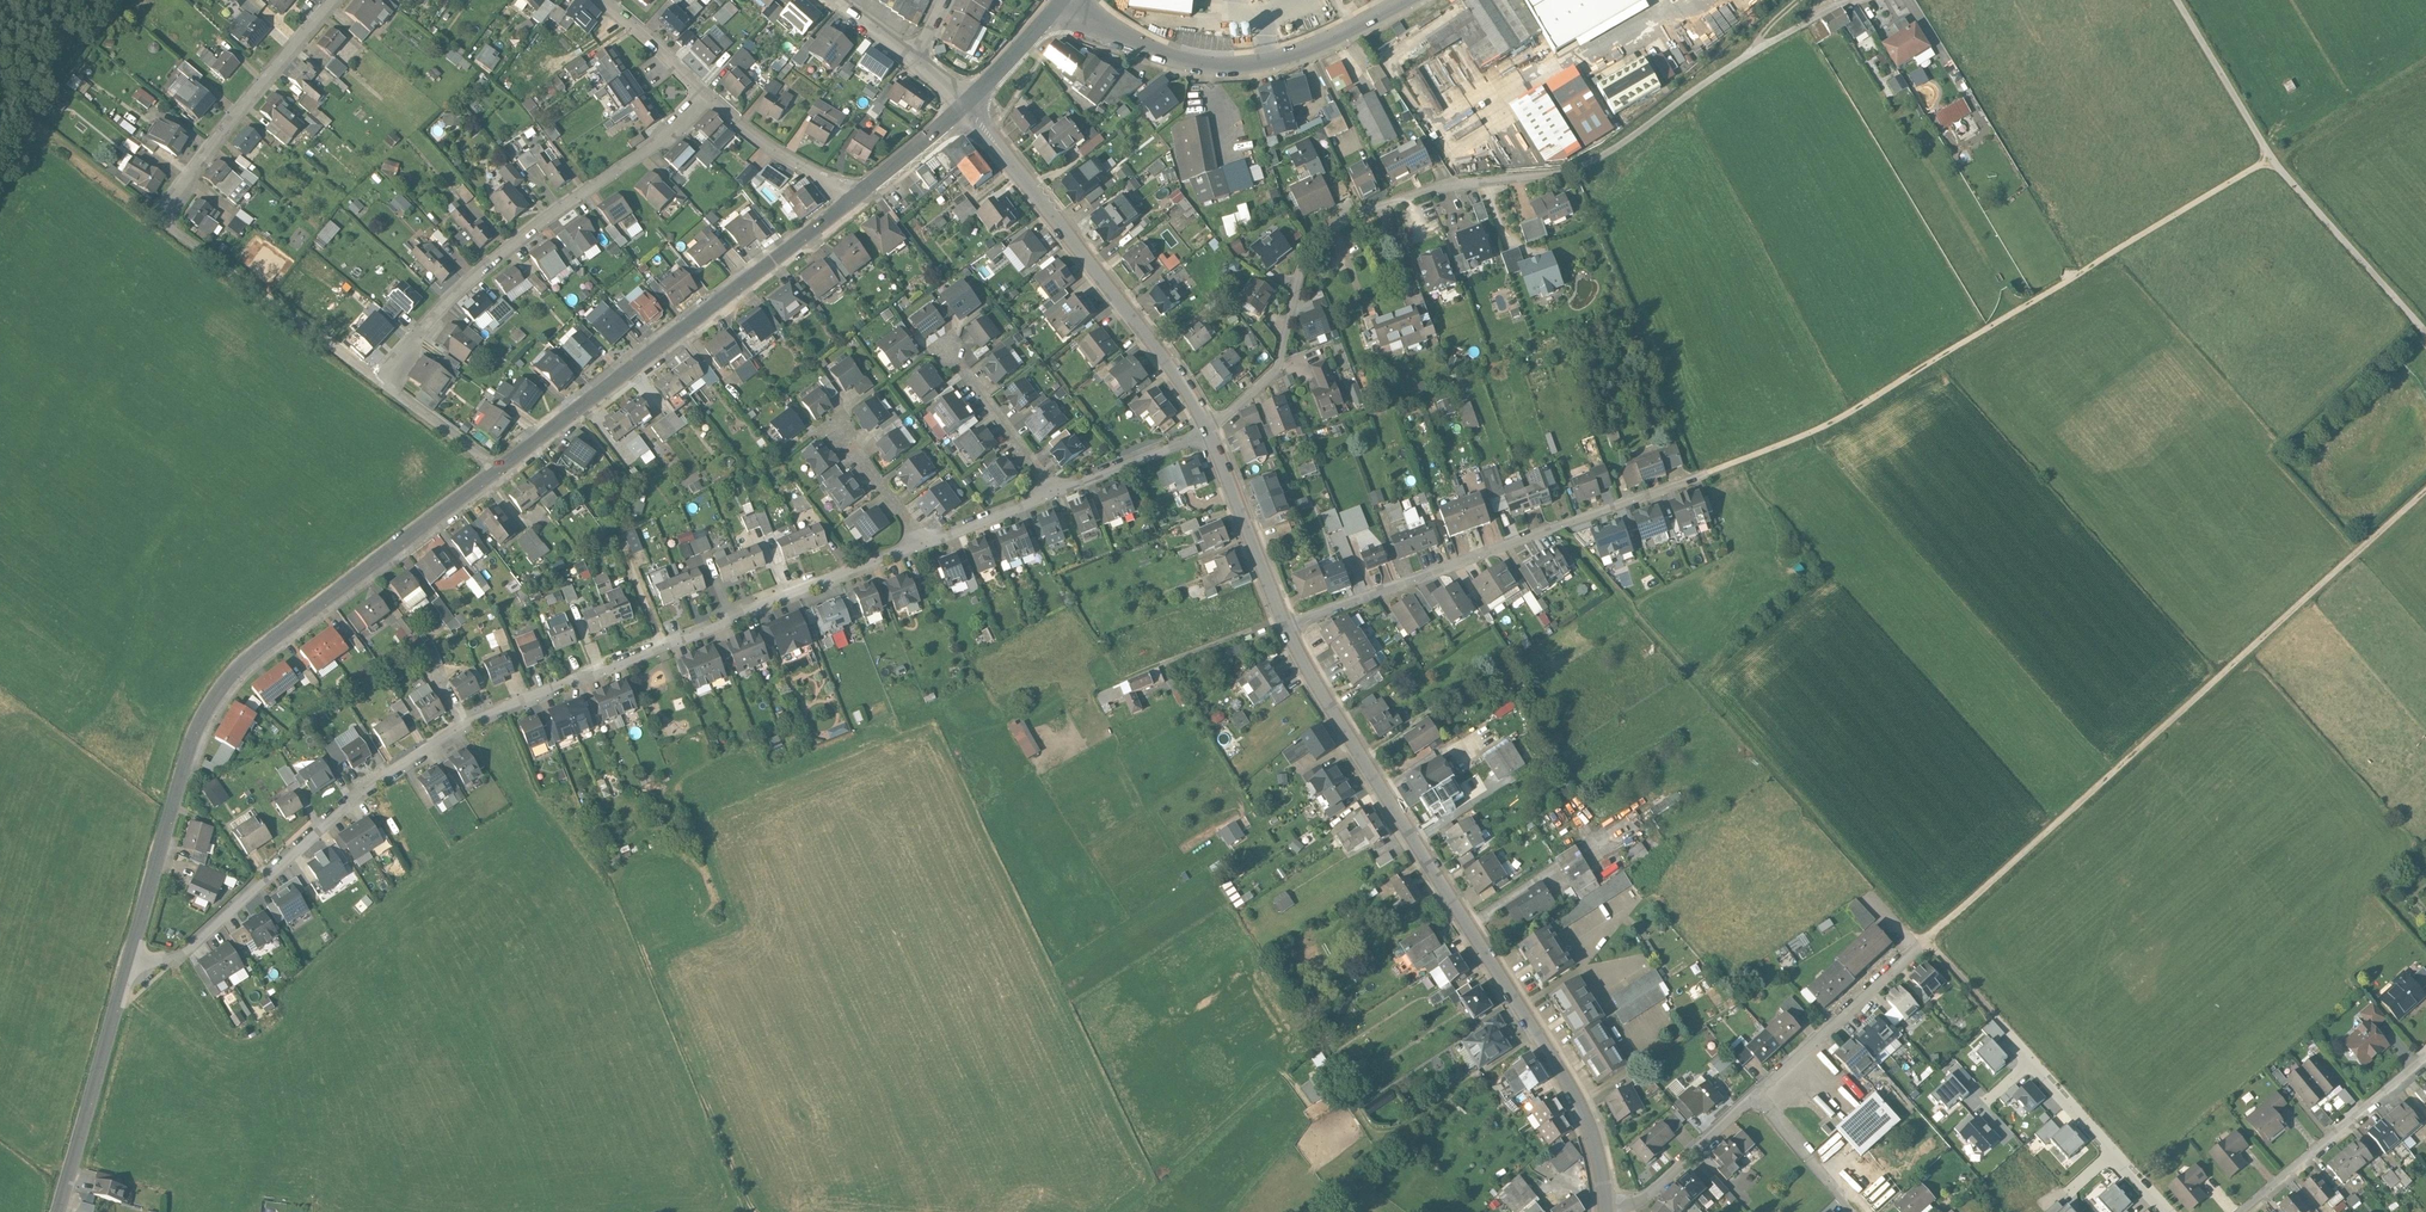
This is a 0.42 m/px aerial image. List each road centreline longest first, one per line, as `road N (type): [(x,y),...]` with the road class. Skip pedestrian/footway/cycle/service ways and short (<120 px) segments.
road 1 (residential): [(1211,434),(1282,363),(1299,277),(1326,240),(1417,202),(1595,162),(1805,23),(1863,0)]
road 2 (track): [(1708,477),(1848,416),(2425,71)]
road 3 (track): [(2425,493),(1926,941)]
road 4 (tertiary): [(127,968),(191,750),(223,689),(280,637),(502,472)]
road 5 (residential): [(663,650),(463,730),(358,797),(189,953),(127,968)]
road 6 (tertiary): [(1293,631),(1560,1066),(1599,1162)]
road 7 (track): [(1553,532),(1926,941)]
road 8 (residential): [(334,0),(158,216),(379,379)]
road 9 (residential): [(1708,477),(1293,631)]
road 10 (tertiary): [(502,472),(852,202)]
road 11 (residential): [(703,97),(662,141),(525,235),(447,303),(379,379)]
road 12 (track): [(2425,333),(2275,162),(2177,0)]
road 13 (tertiary): [(967,106),(1165,359),(1211,434)]
road 14 (unclassified): [(1408,0),(1312,46),(1228,67),(1166,55),(1107,31),(1065,2)]
road 15 (residential): [(1926,941),(2171,1211)]
road 16 (residential): [(663,650),(925,544)]
road 17 (tertiary): [(58,1211),(127,968)]
road 18 (residential): [(2241,1211),(2425,1059)]
road 19 (residential): [(1926,941),(1754,1095)]
road 20 (tertiary): [(1211,434),(1293,631)]
road 21 (residential): [(1754,1095),(1636,1202),(1608,1207)]
road 22 (residential): [(1051,494),(945,342)]
road 23 (residential): [(703,97),(852,202)]
road 24 (track): [(583,411),(639,476),(622,519),(629,561)]
road 25 (residential): [(1051,494),(1211,434)]
road 26 (residential): [(379,379),(502,472)]
road 27 (residential): [(1754,1095),(1849,1211)]
road 28 (tertiary): [(852,202),(967,106)]
road 29 (residential): [(925,544),(836,427)]
road 30 (tertiary): [(967,106),(1065,2)]
road 31 (residential): [(603,0),(703,97)]
road 32 (residential): [(925,544),(1051,494)]

